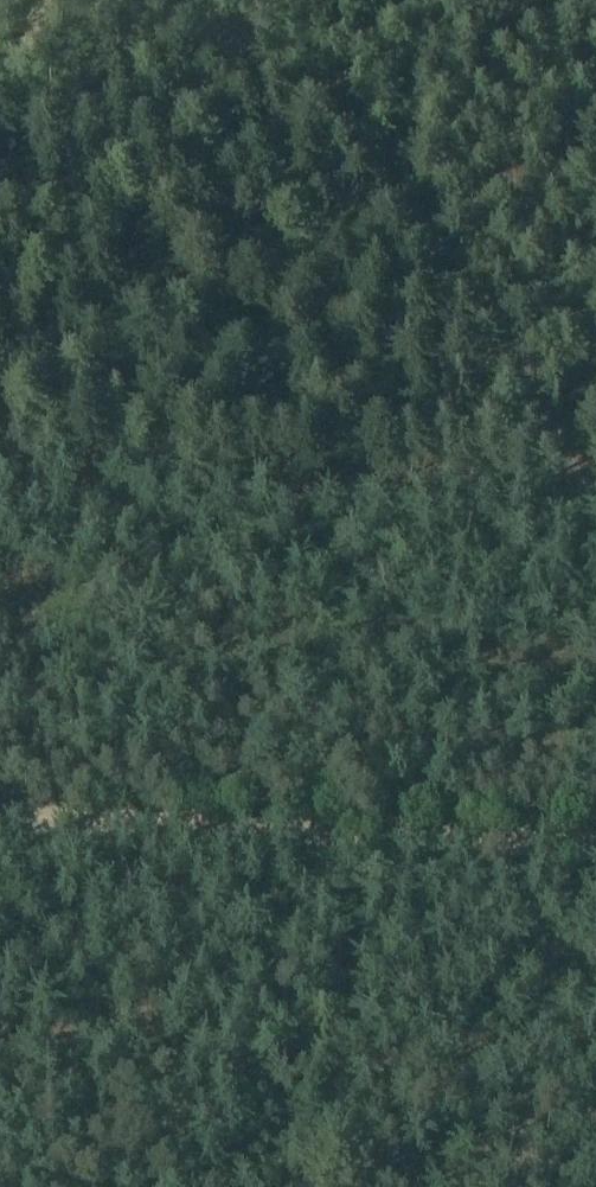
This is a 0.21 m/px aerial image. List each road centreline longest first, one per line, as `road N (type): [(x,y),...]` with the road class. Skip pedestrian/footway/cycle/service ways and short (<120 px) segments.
road 1 (track): [(595,486),(243,0)]
road 2 (track): [(595,836),(0,803)]

